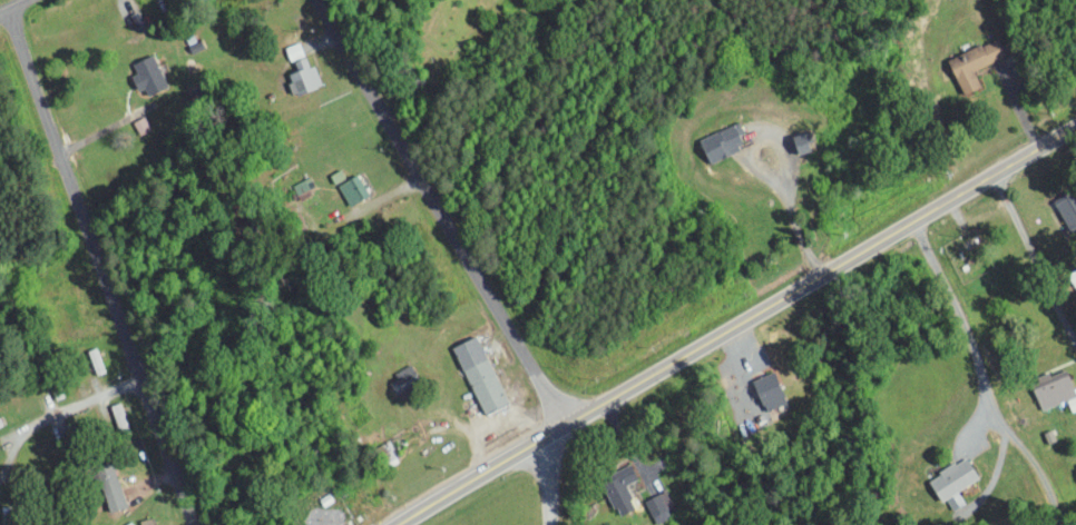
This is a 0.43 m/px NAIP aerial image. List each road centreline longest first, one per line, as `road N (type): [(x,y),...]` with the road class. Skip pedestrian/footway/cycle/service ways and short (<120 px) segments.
road 1 (residential): [(193,524),(8,11)]
road 2 (residential): [(315,0),(565,428)]
road 3 (primary): [(565,428),(899,230)]
road 4 (primary): [(1075,128),(899,230)]
road 5 (primary): [(404,524),(565,428)]
road 6 (residential): [(141,382),(35,425),(9,452),(0,485)]

